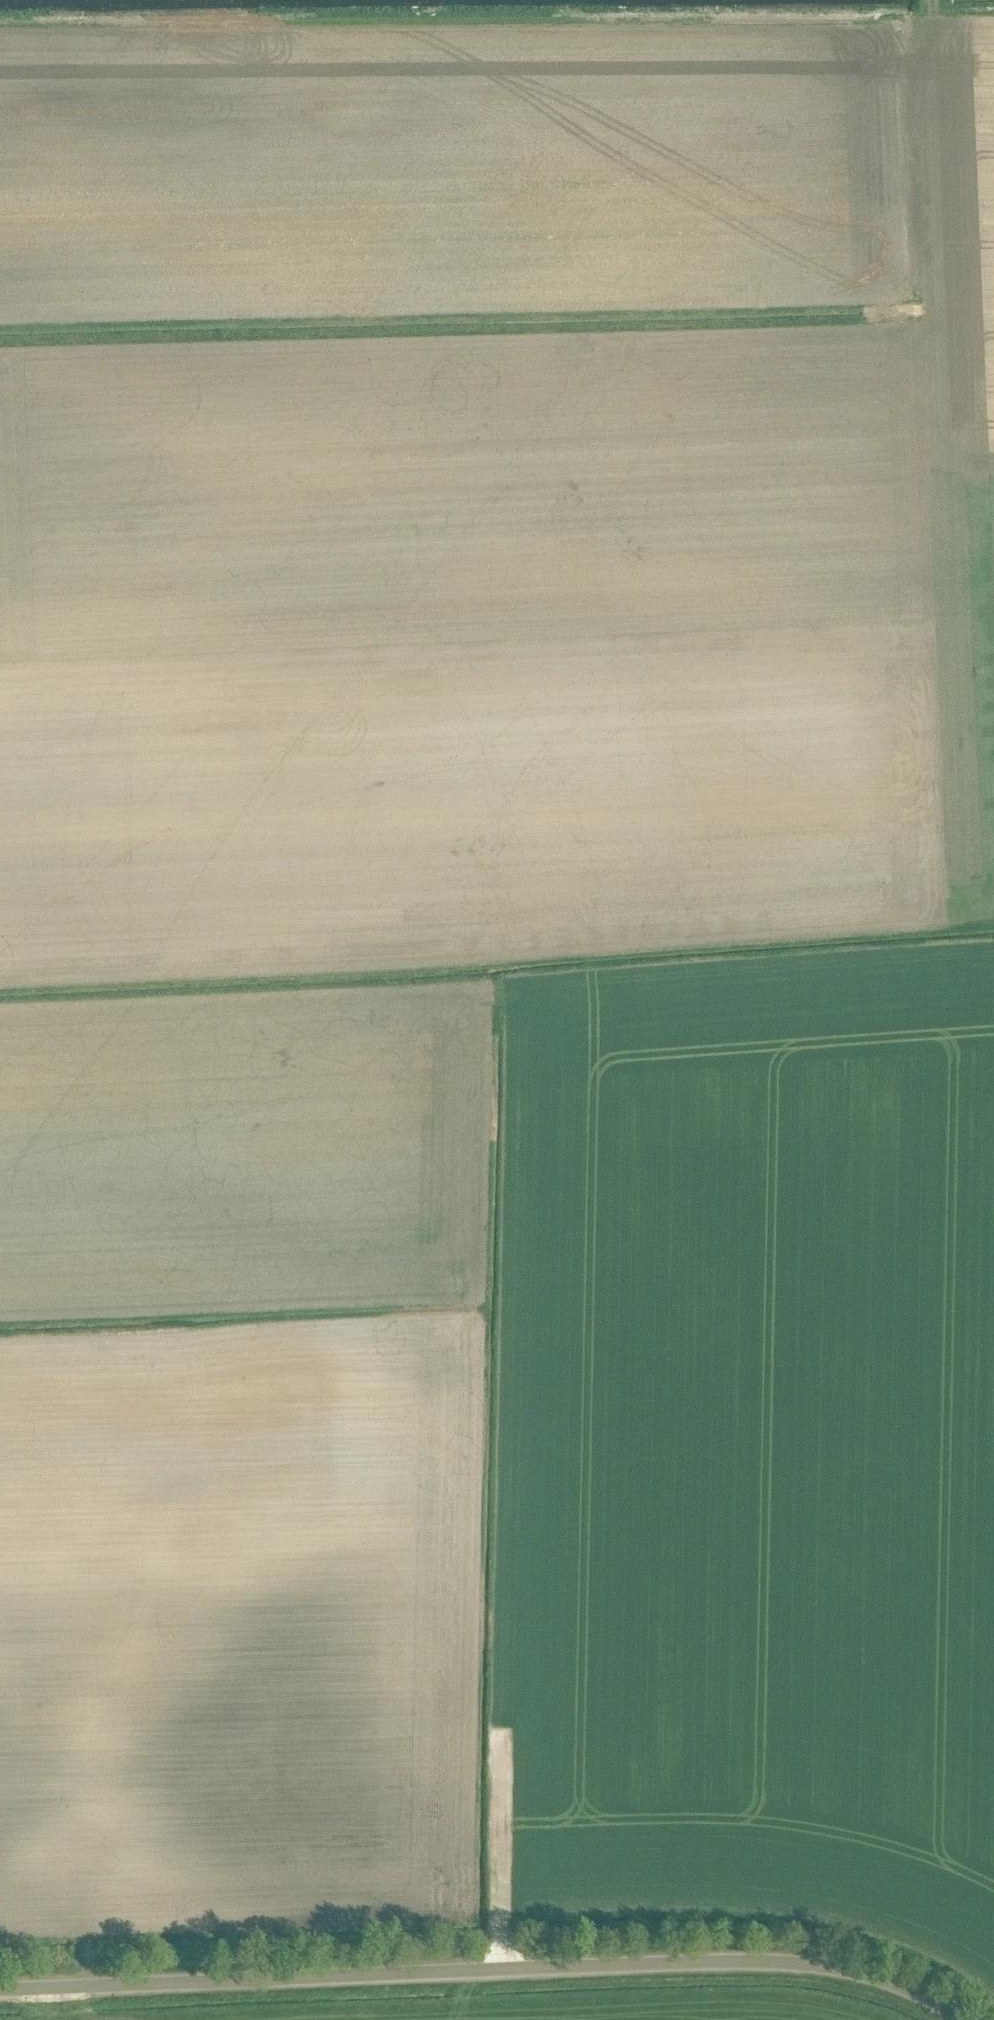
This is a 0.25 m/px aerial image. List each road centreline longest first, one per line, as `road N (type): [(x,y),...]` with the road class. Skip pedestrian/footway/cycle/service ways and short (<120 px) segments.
road 1 (unclassified): [(958,2019),(892,1983),(759,1962),(0,1992)]

